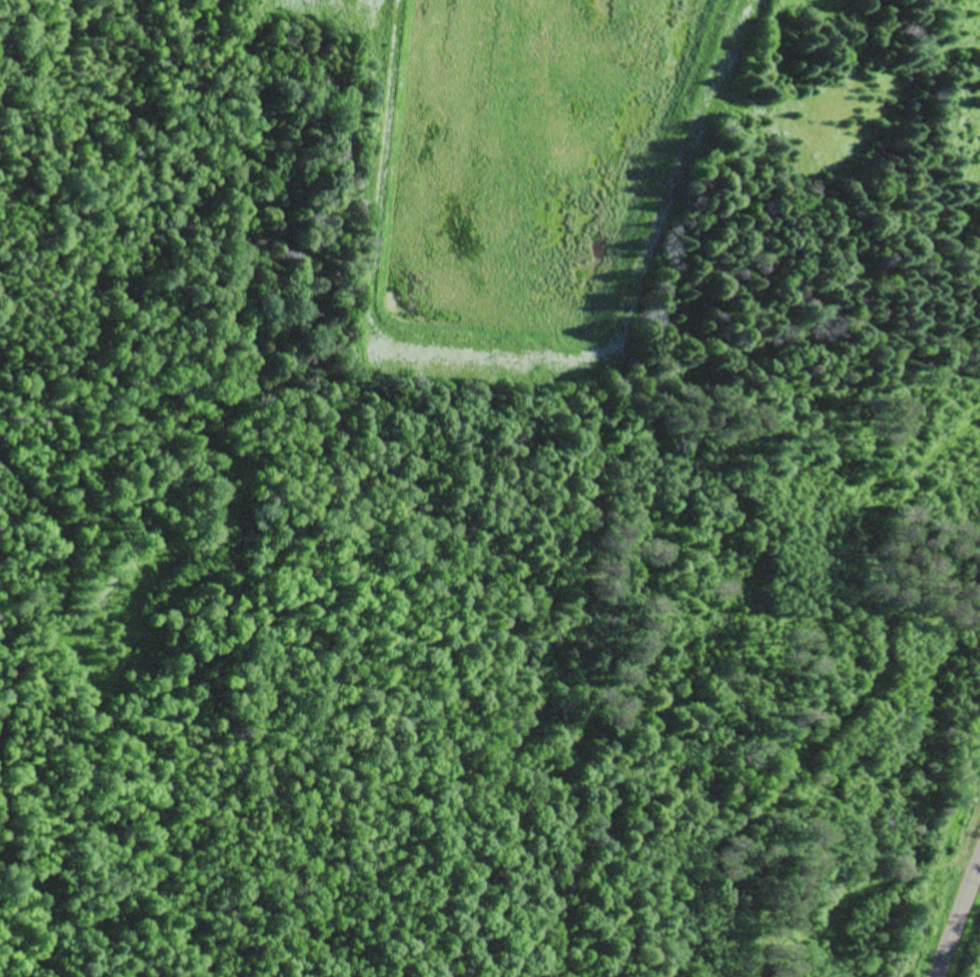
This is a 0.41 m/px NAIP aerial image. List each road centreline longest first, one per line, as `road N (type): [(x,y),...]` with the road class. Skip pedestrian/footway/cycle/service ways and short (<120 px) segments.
road 1 (tertiary): [(979,856),(935,976)]

